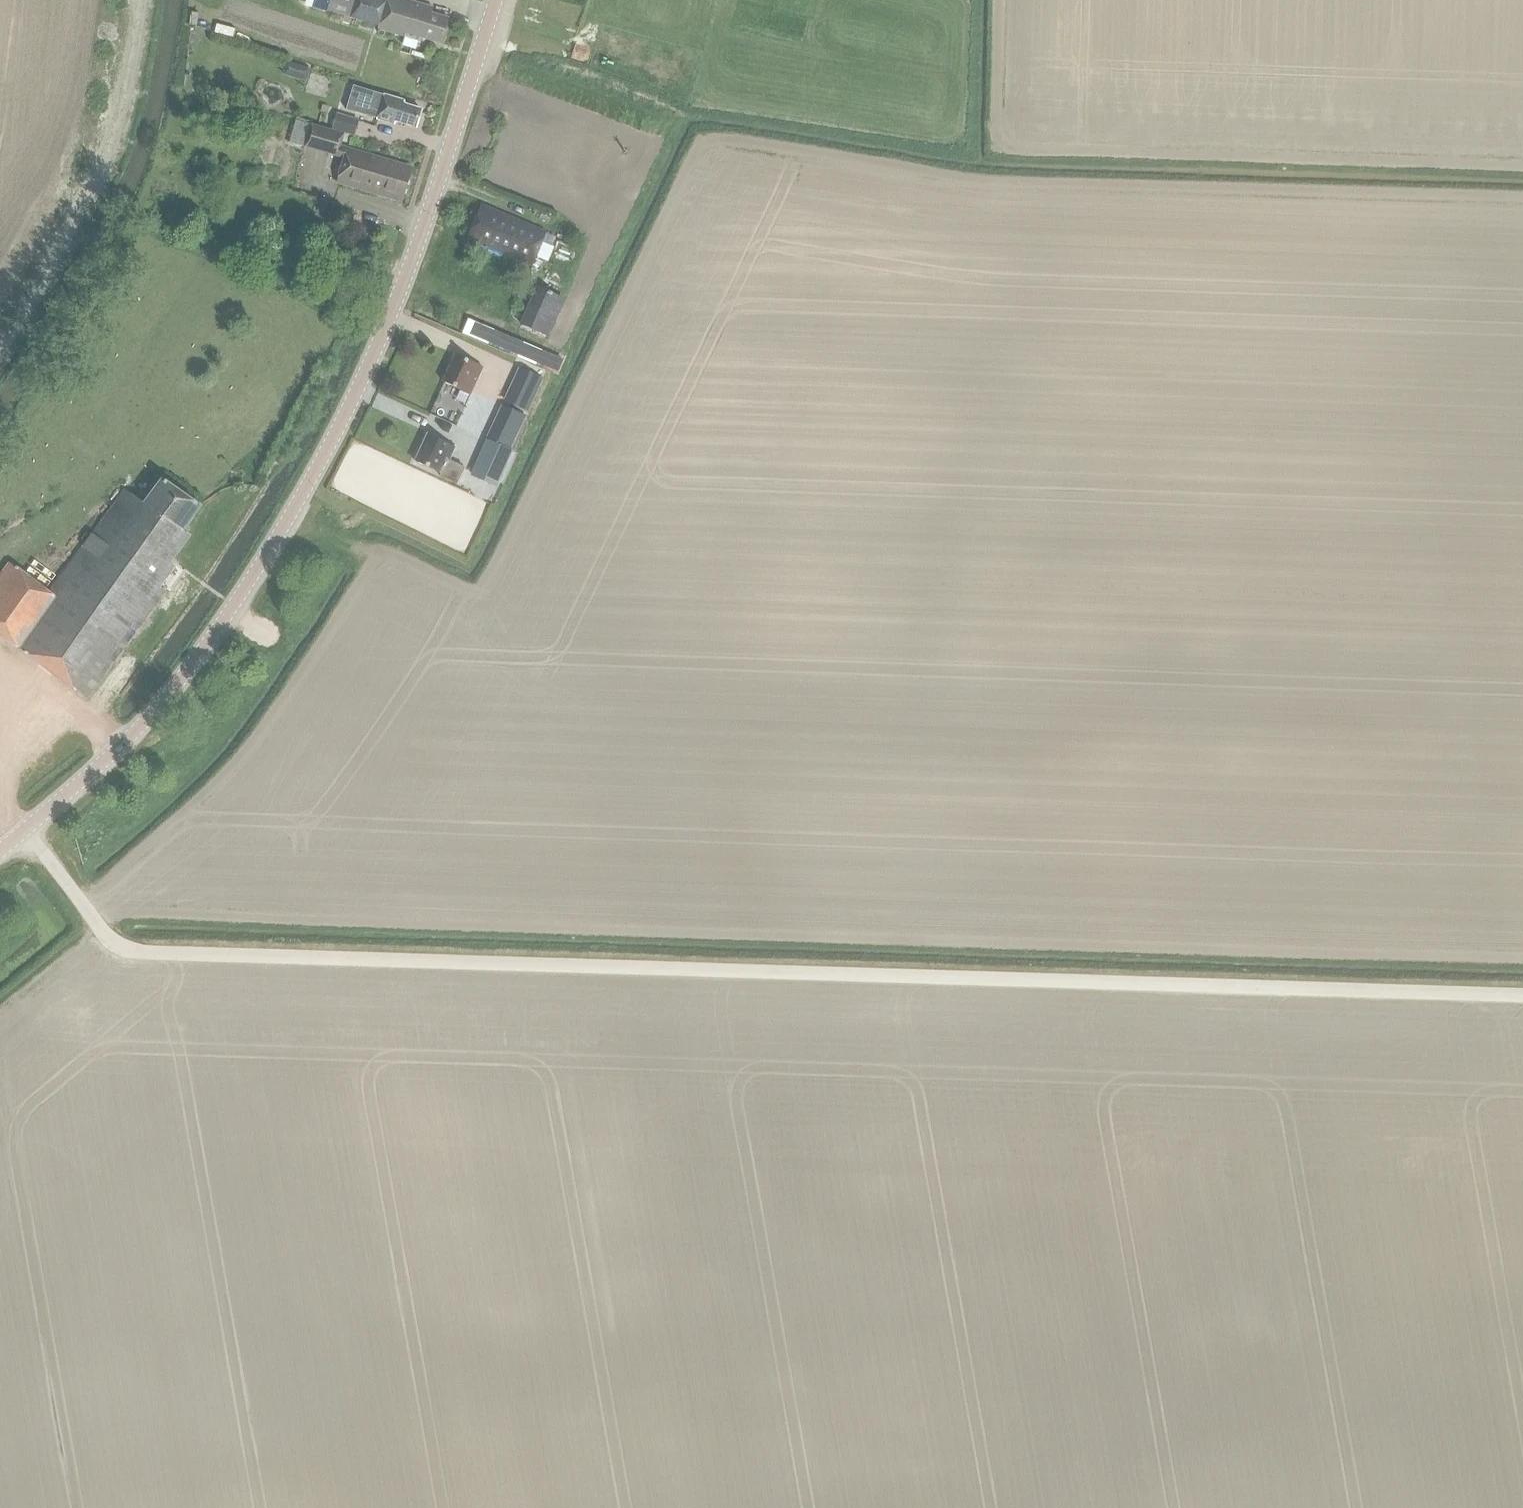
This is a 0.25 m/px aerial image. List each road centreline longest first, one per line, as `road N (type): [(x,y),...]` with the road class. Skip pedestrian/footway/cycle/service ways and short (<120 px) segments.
road 1 (tertiary): [(0,853),(139,728),(222,618),(317,464),(407,284),(496,0)]

